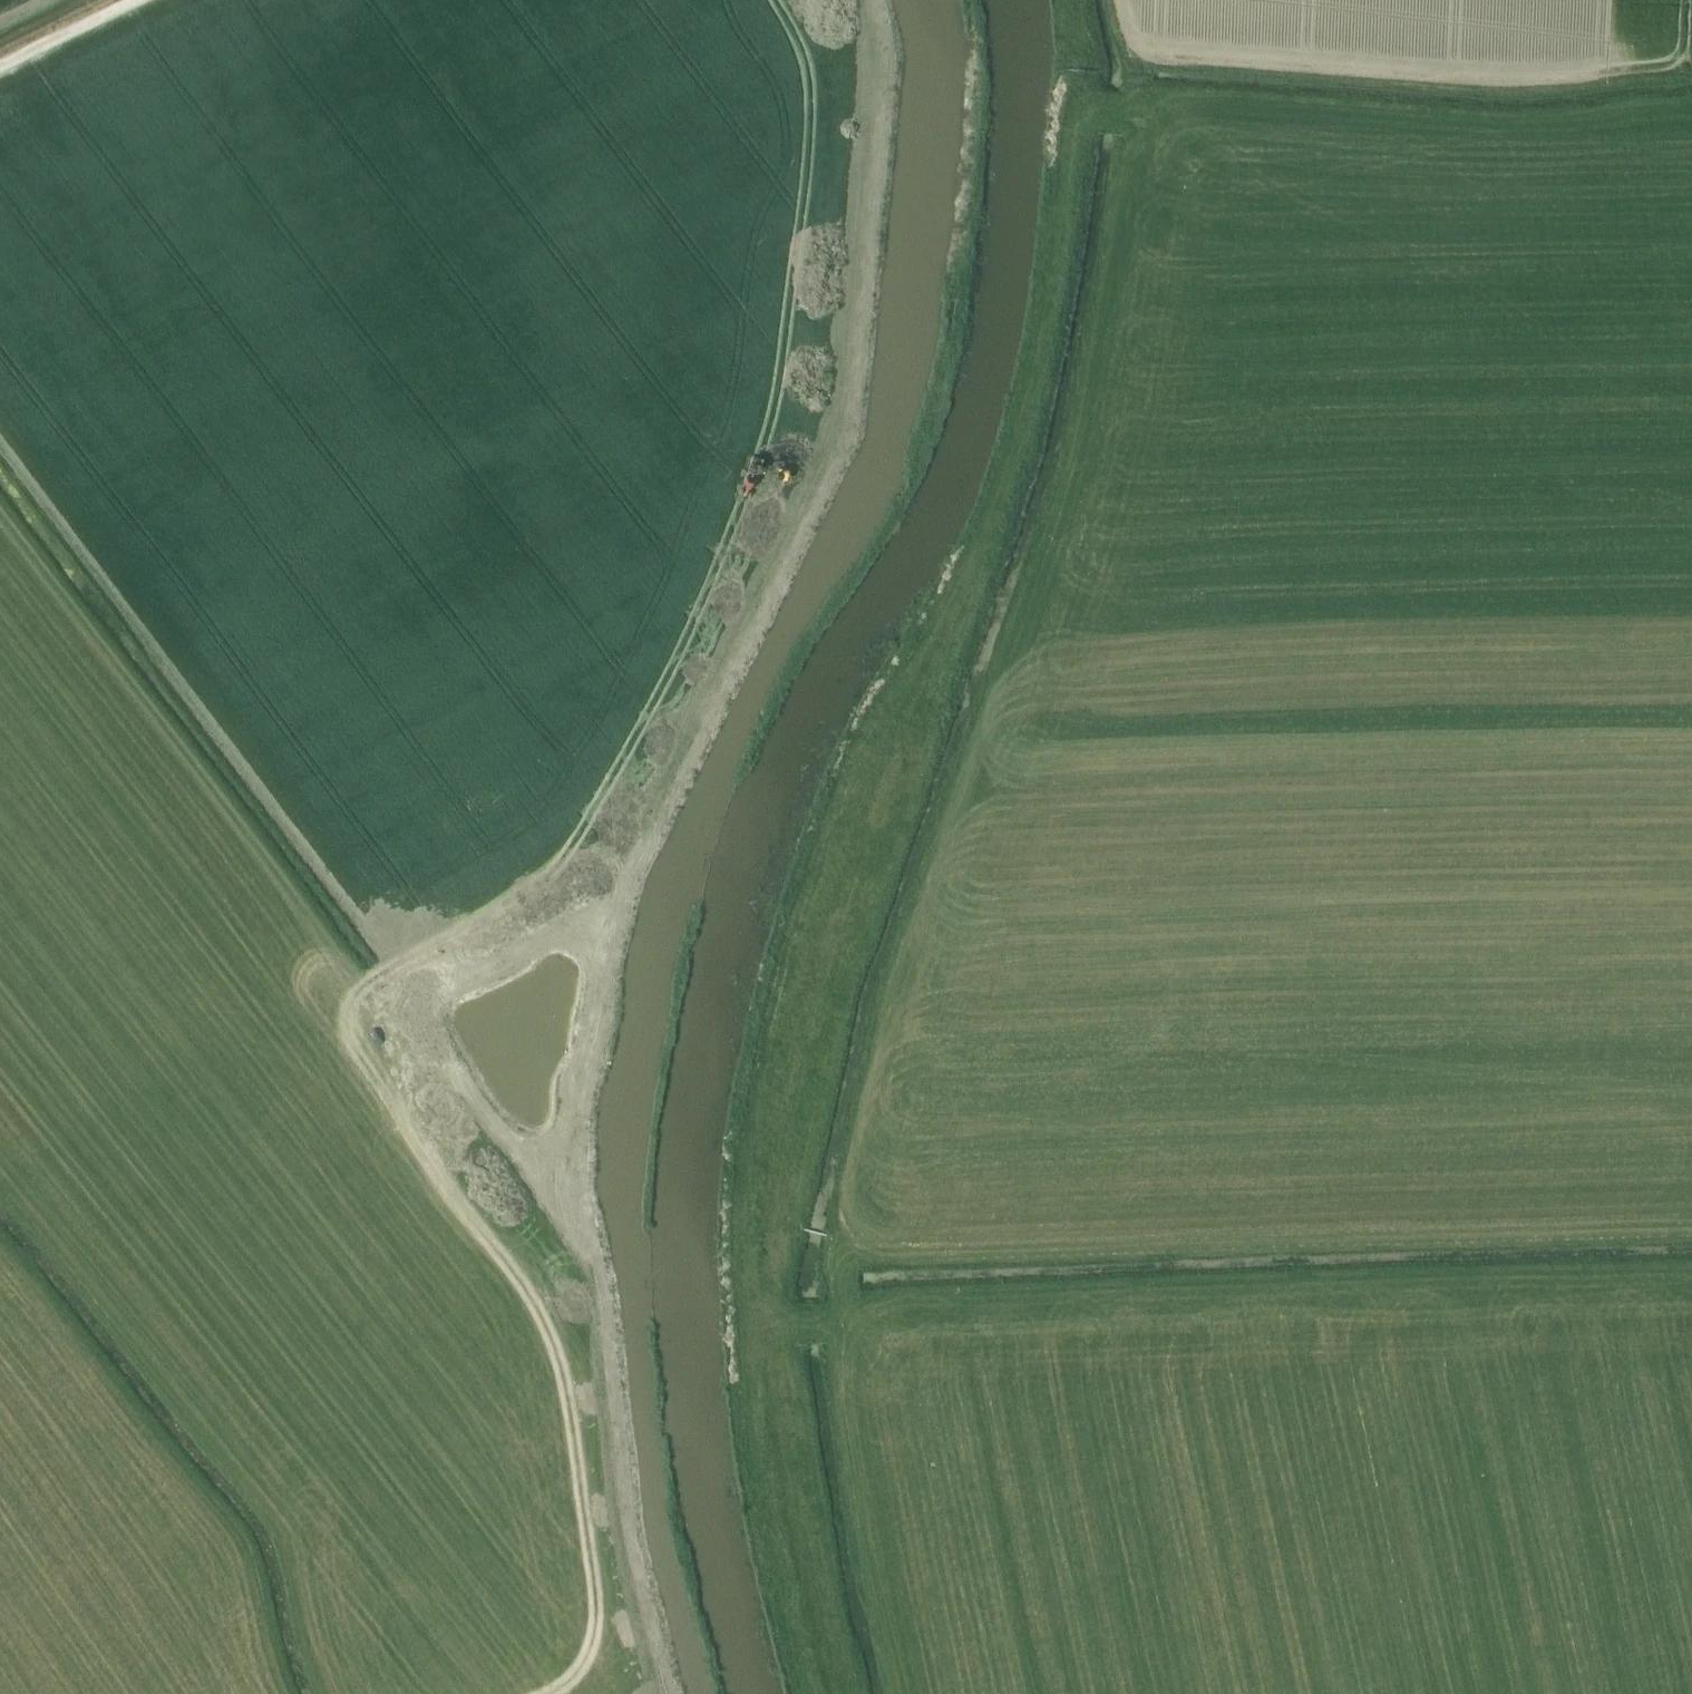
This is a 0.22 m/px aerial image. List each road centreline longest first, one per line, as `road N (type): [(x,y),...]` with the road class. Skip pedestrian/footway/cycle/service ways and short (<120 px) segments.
road 1 (track): [(0,65),(135,0)]

